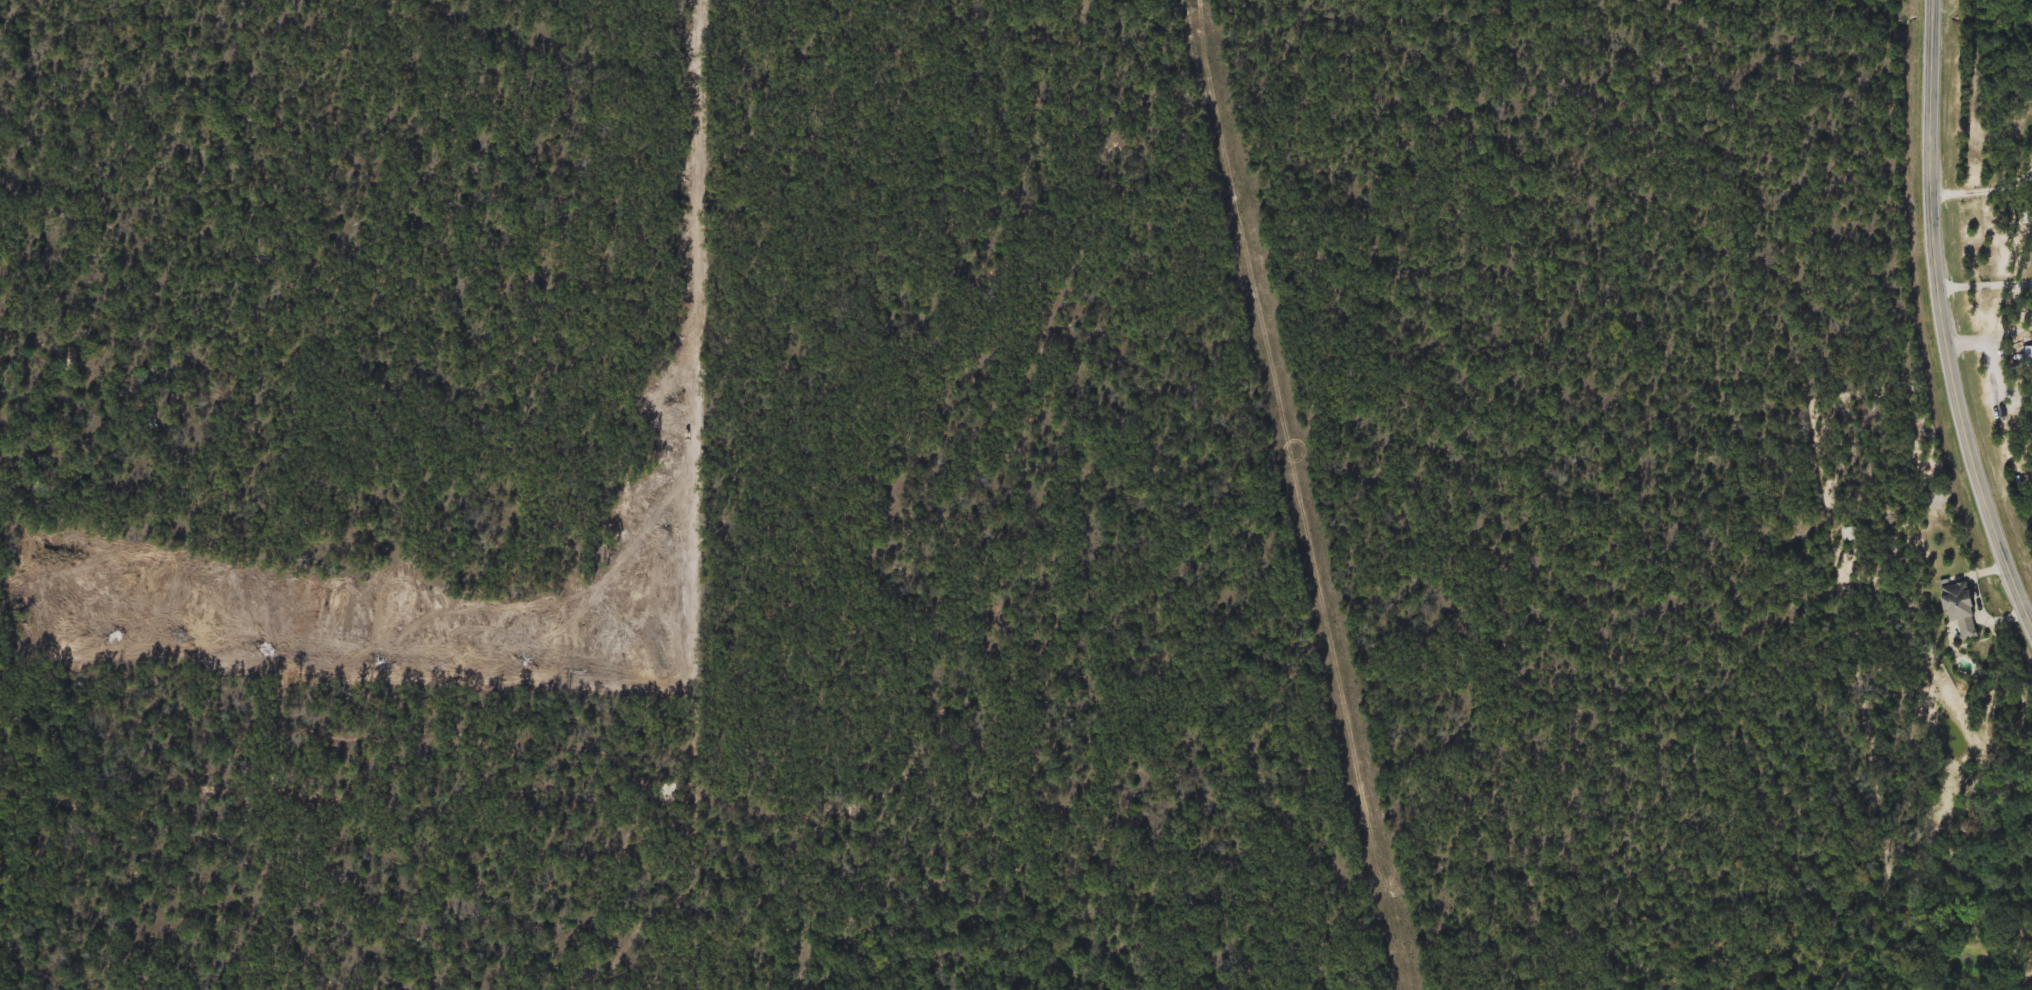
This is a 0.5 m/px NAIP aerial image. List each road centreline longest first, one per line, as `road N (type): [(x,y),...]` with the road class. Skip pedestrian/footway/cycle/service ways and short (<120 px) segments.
road 1 (tertiary): [(2031,630),(1986,517),(1947,370),(1930,198),(1932,0)]

